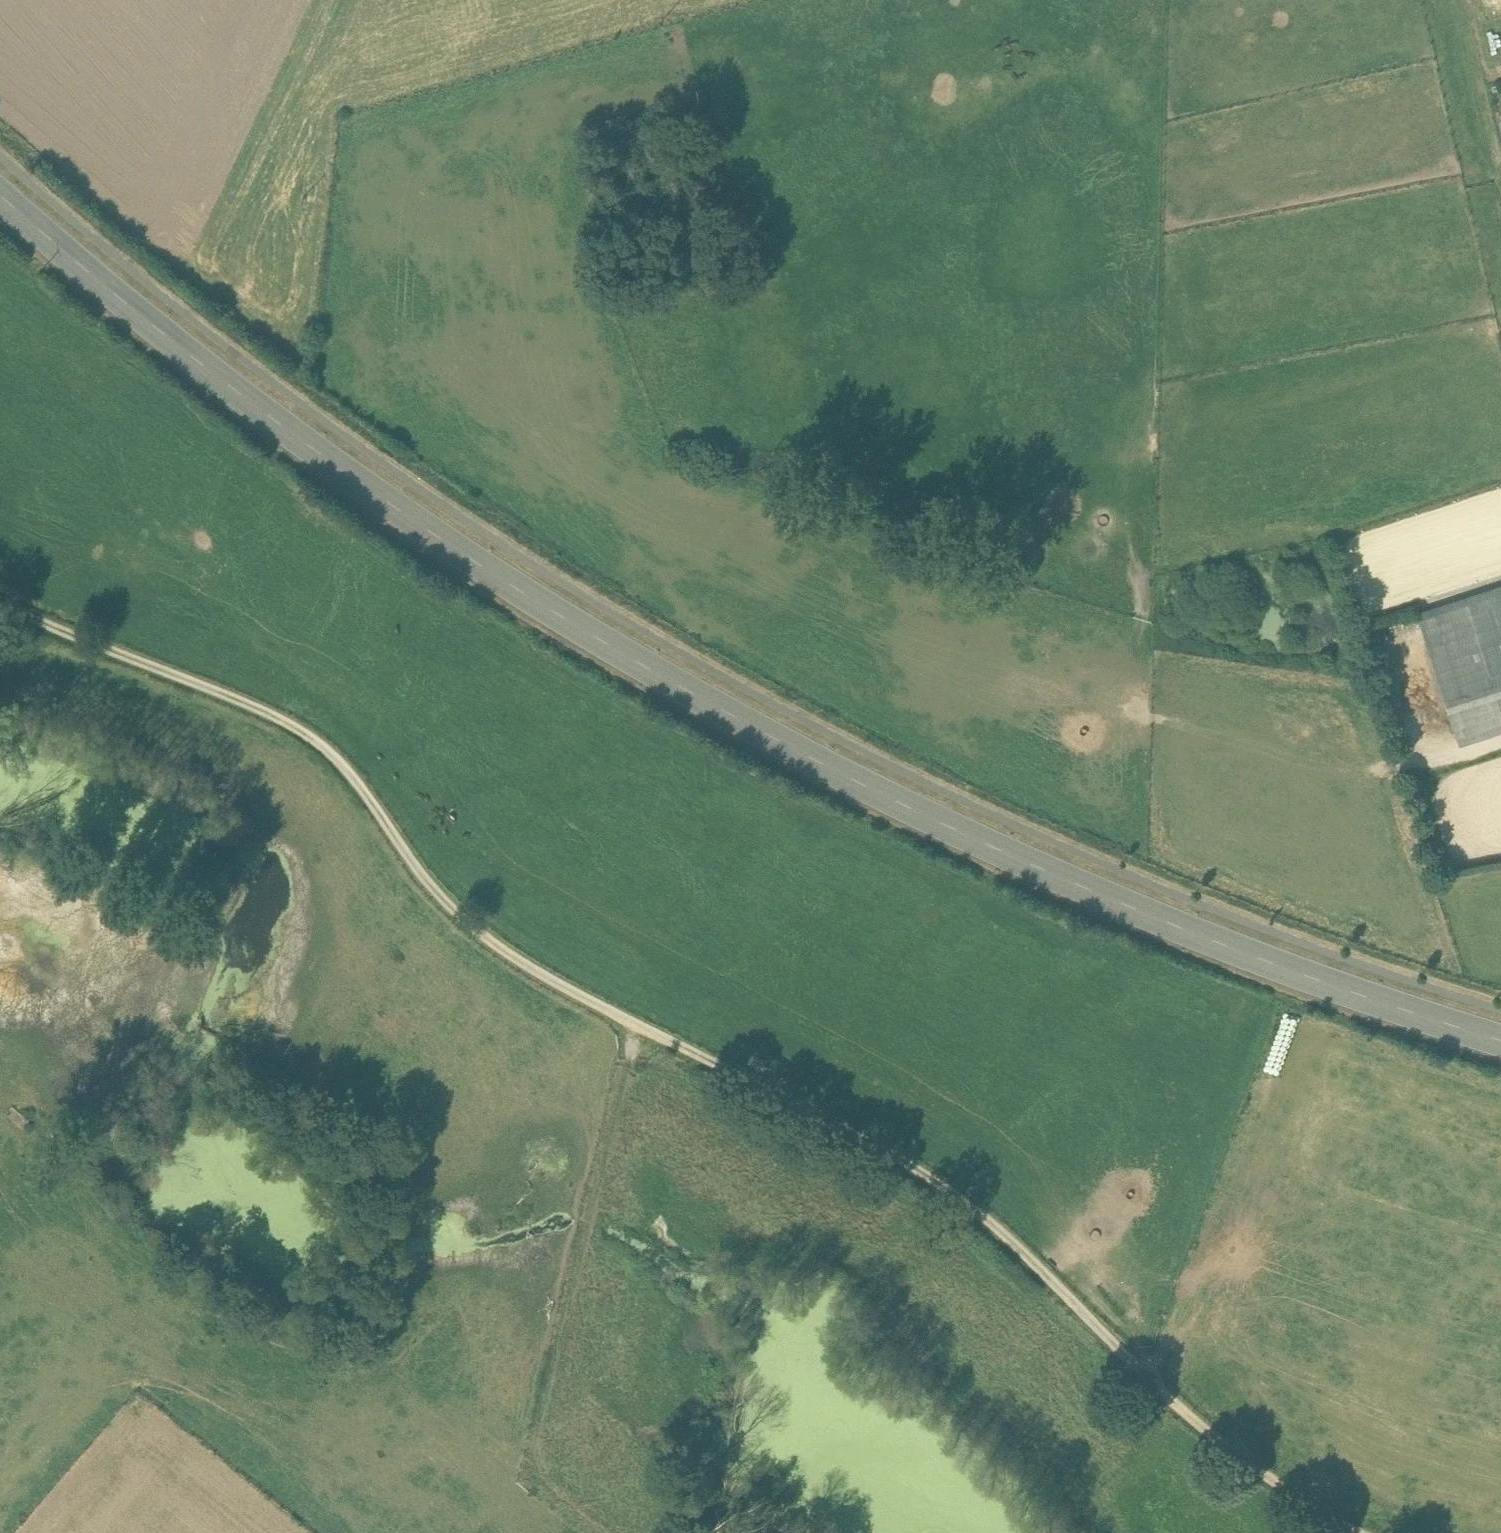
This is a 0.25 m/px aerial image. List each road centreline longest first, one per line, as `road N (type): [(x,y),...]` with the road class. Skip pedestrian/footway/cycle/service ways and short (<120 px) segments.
road 1 (primary): [(1500,1040),(1198,935),(983,842),(715,705),(361,481),(194,358),(0,194)]
road 2 (track): [(1361,1532),(1269,1476),(1148,1374),(1050,1272),(891,1142),(552,981),(462,917),(320,743),(0,594)]
road 3 (track): [(635,1021),(532,1467),(629,1532)]

